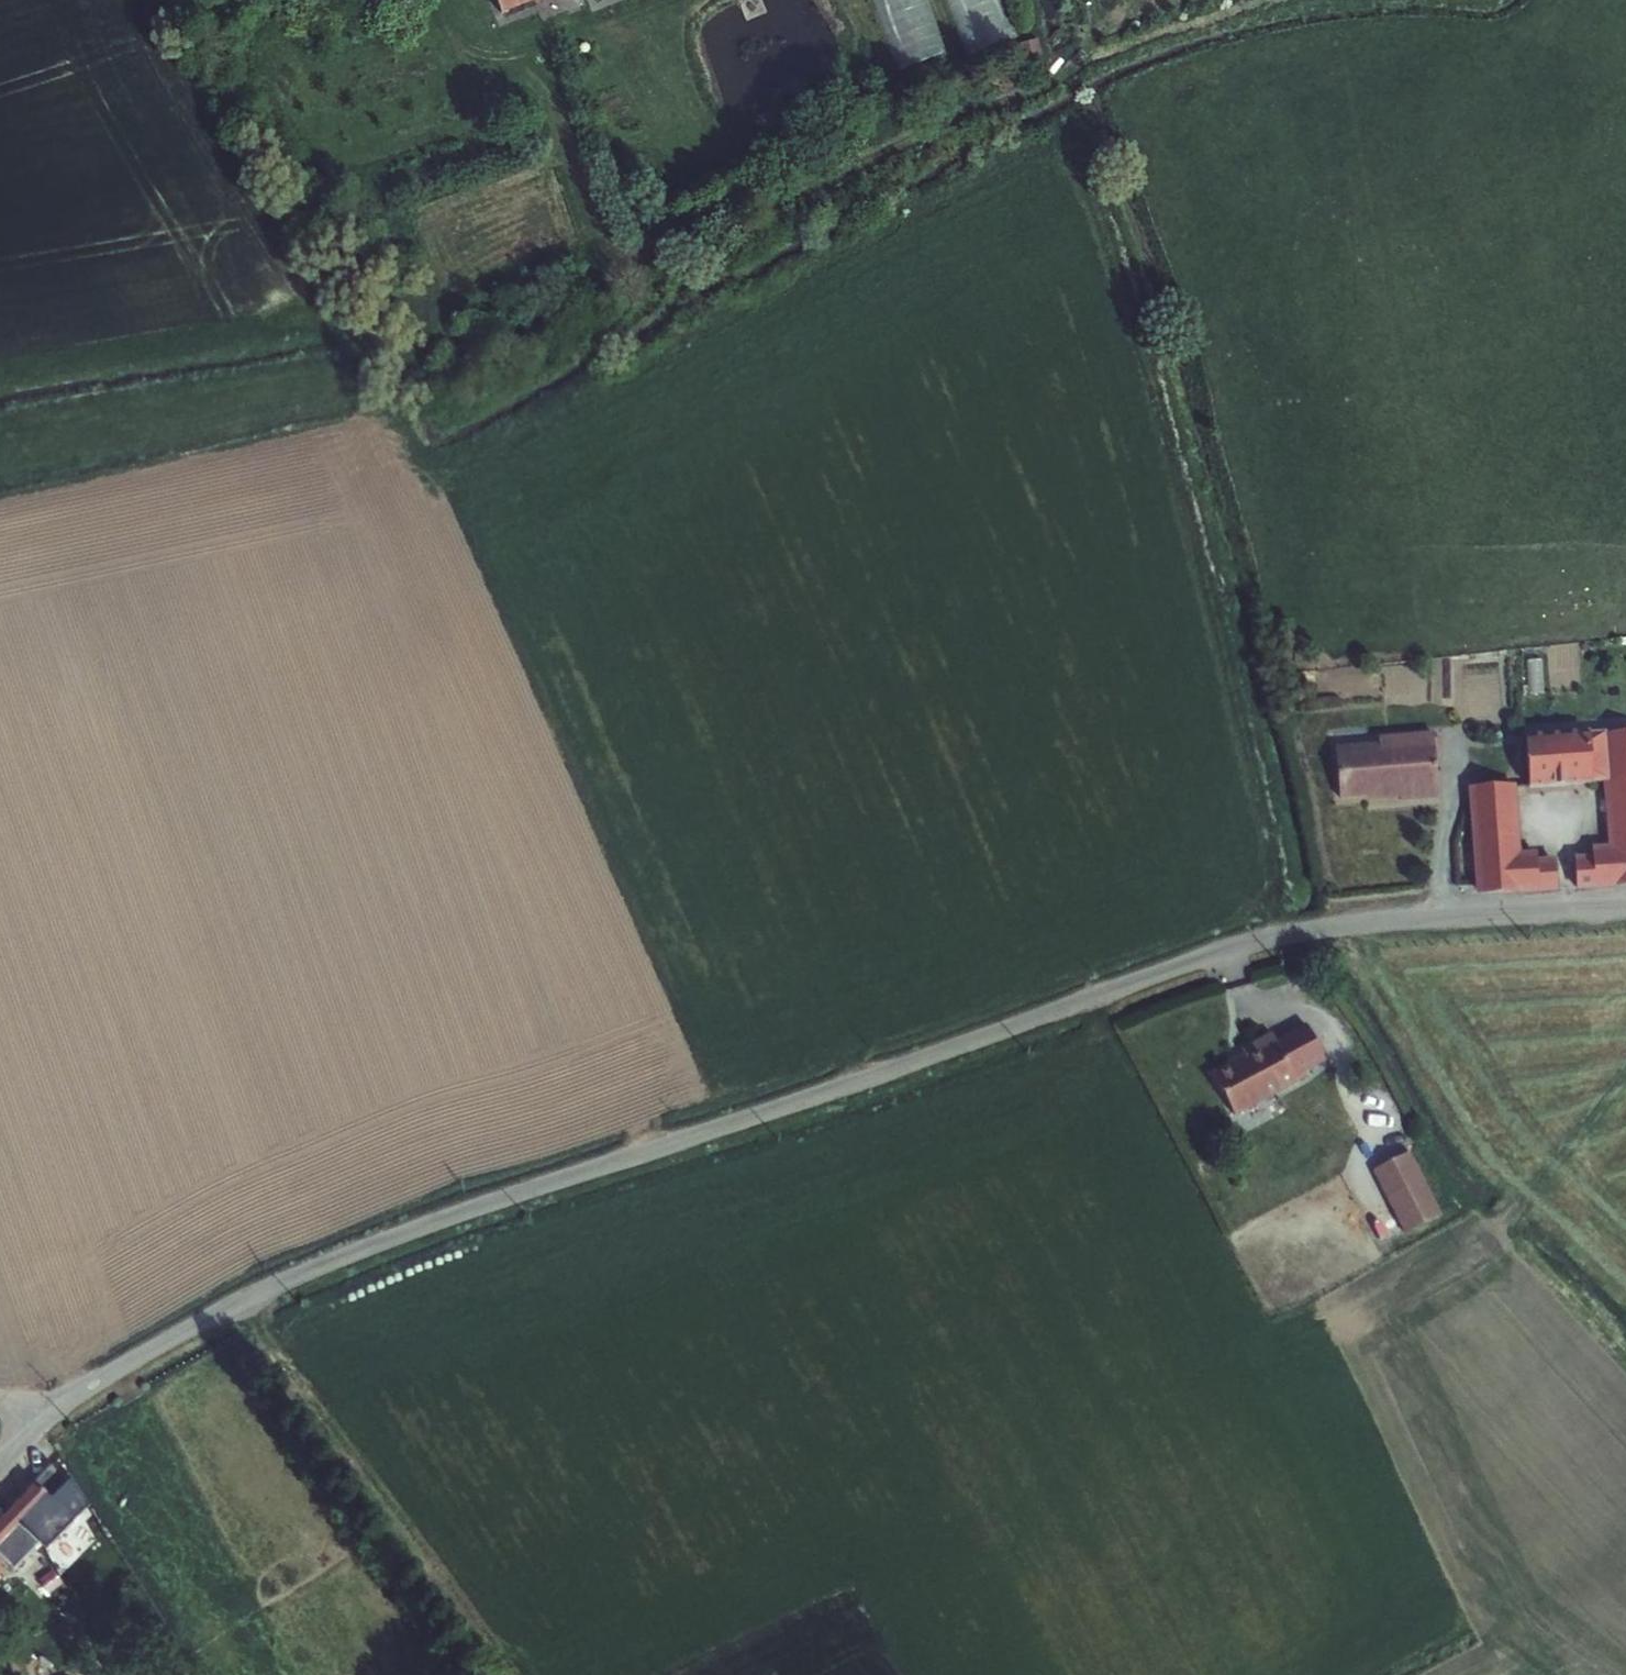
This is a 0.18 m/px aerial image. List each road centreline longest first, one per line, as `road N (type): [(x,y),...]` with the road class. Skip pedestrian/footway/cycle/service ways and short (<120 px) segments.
road 1 (unclassified): [(51,1413),(223,1309),(332,1260),(1229,946),(1375,920),(1625,906)]

